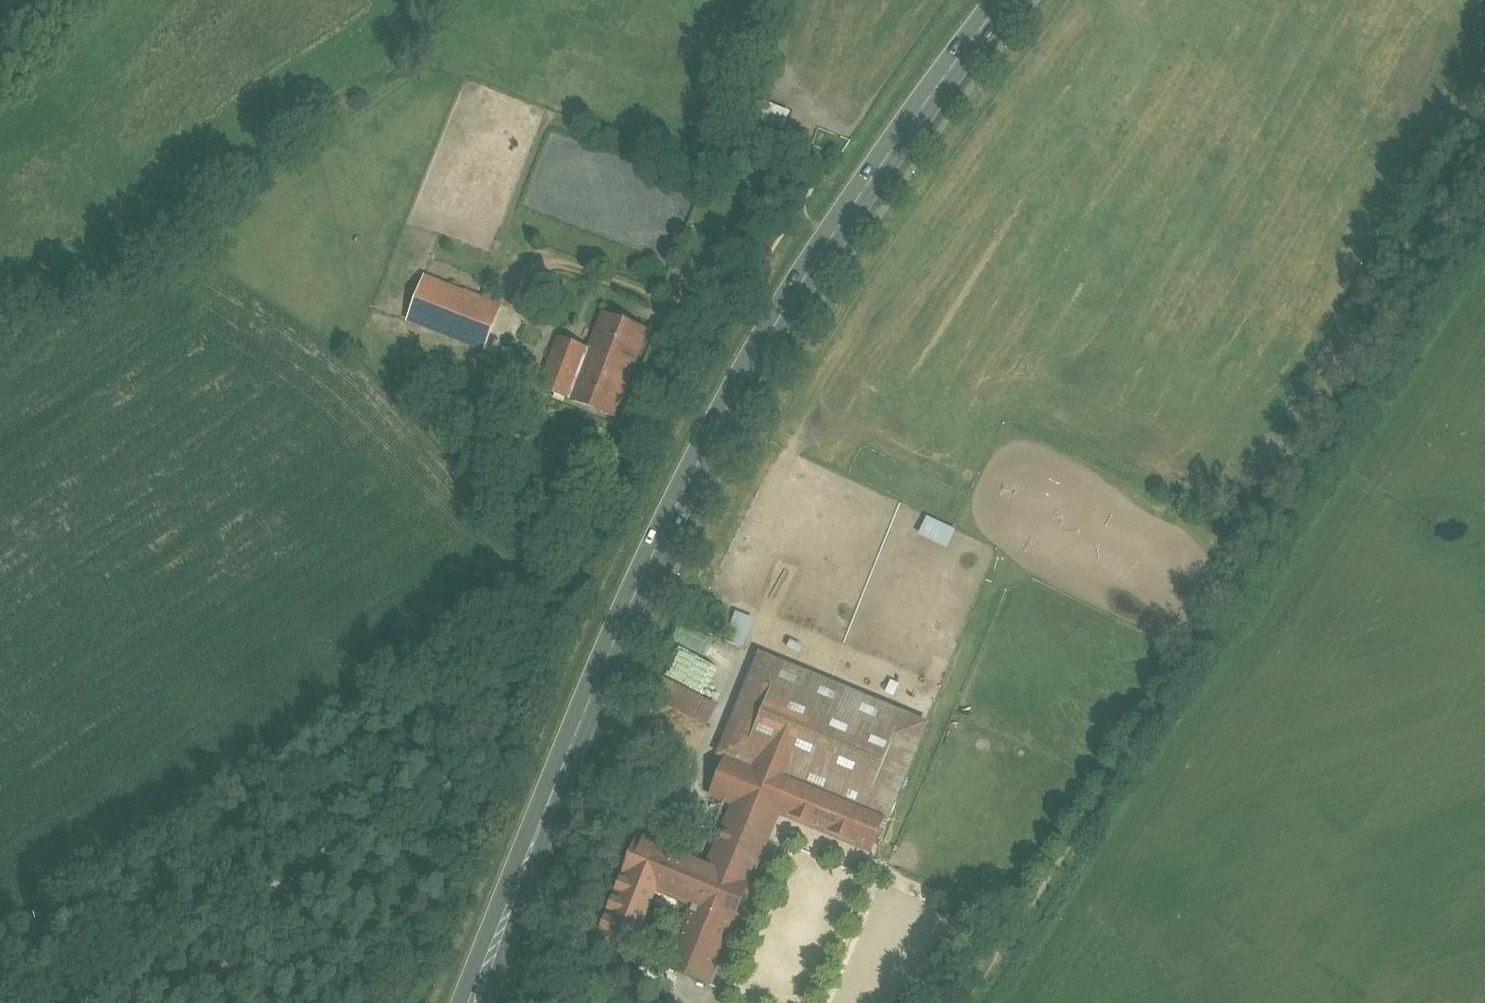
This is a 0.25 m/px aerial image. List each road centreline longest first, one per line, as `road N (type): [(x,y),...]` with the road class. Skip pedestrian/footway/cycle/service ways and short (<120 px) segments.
road 1 (secondary): [(1005,0),(862,188),(715,427),(567,751),(473,1002)]
road 2 (track): [(207,1002),(253,912),(279,884),(435,775),(541,665),(594,516)]

